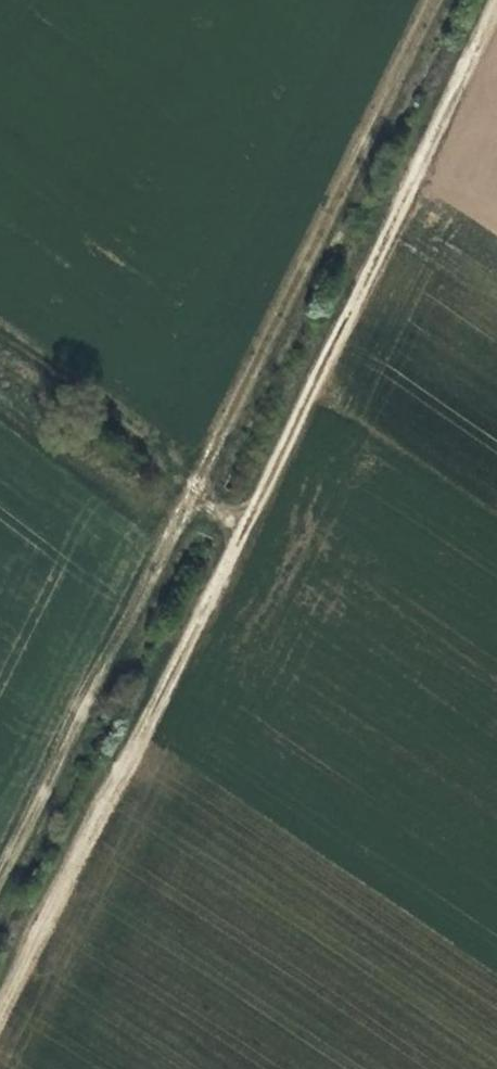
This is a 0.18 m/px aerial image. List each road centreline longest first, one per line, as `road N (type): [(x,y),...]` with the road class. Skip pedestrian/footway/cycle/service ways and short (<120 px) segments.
road 1 (track): [(0,1010),(241,537),(496,8)]
road 2 (track): [(202,472),(433,0)]
road 3 (track): [(0,873),(202,472),(241,537)]
road 4 (track): [(202,472),(0,323)]

